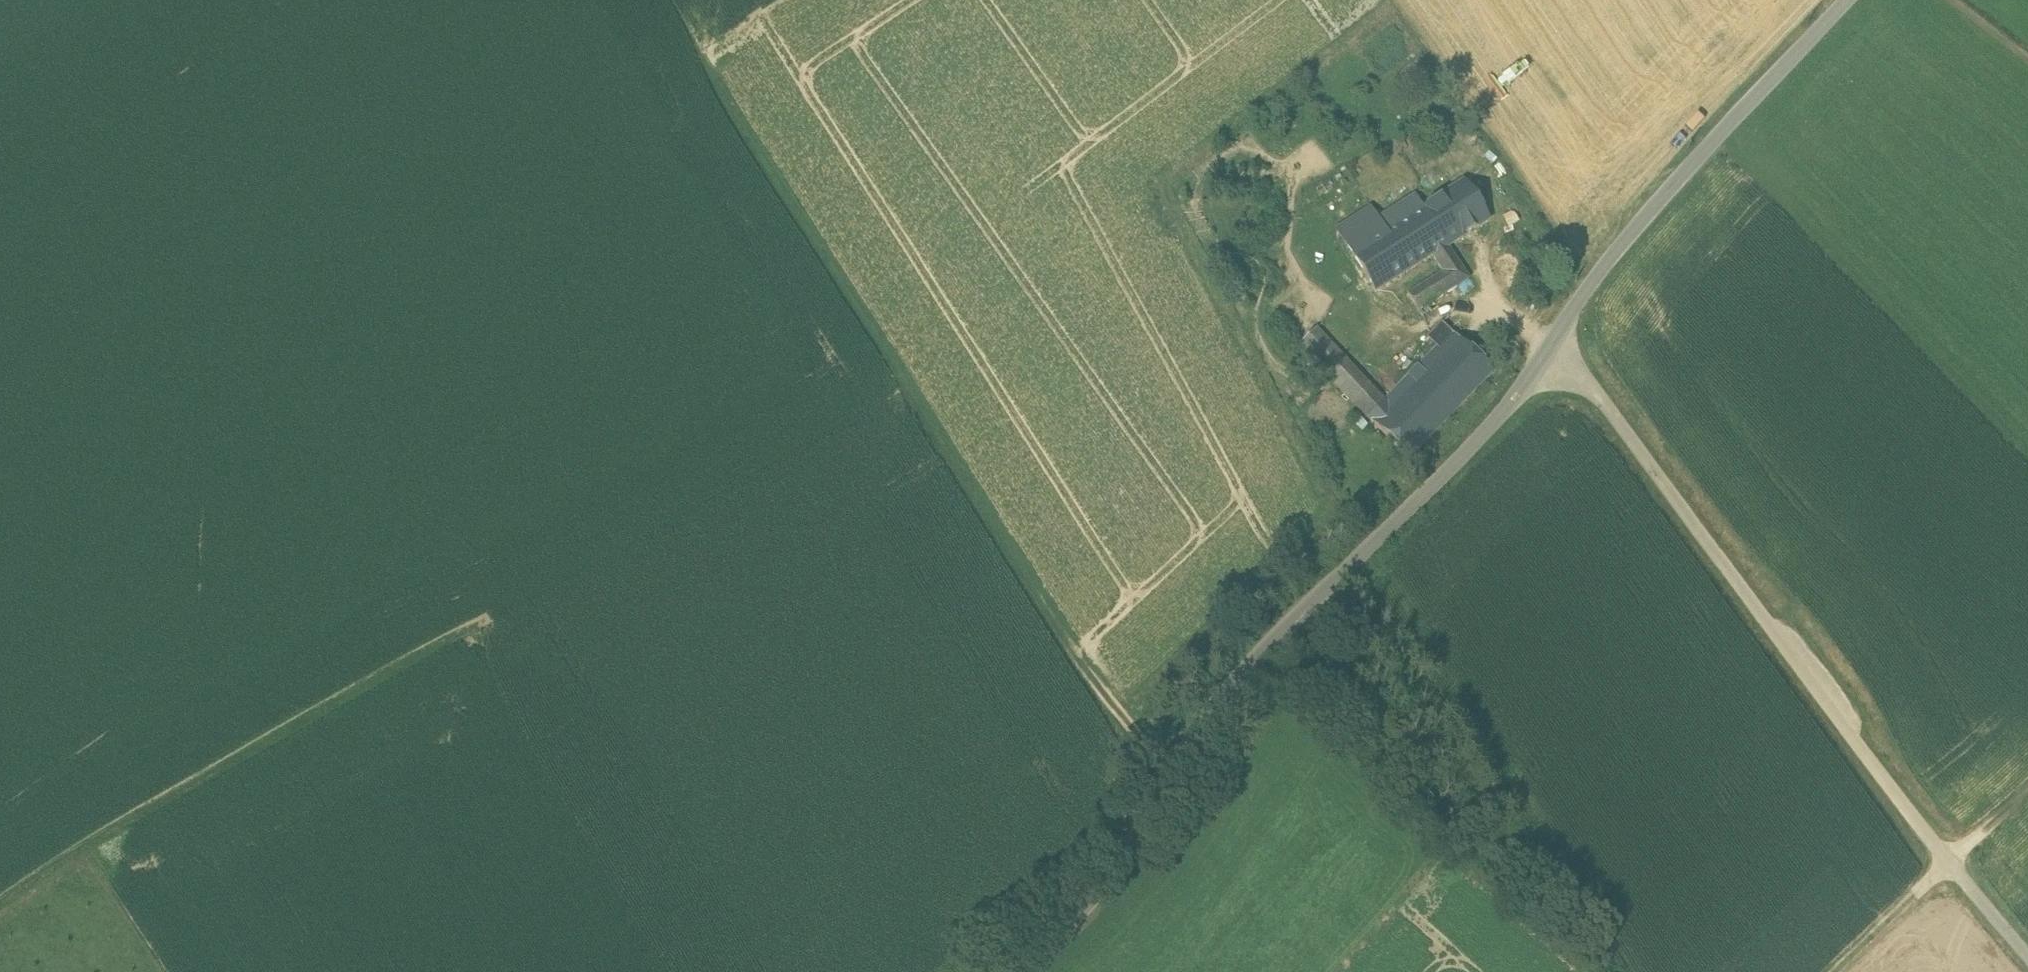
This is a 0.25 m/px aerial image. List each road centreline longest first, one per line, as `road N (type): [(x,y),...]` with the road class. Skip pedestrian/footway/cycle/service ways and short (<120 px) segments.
road 1 (unclassified): [(985,971),(1097,890),(1229,683),(1517,393),(1595,277),(1843,0)]
road 2 (track): [(1558,337),(1947,862),(2027,955)]
road 3 (track): [(0,894),(453,629)]
road 4 (track): [(1832,971),(2027,789)]

